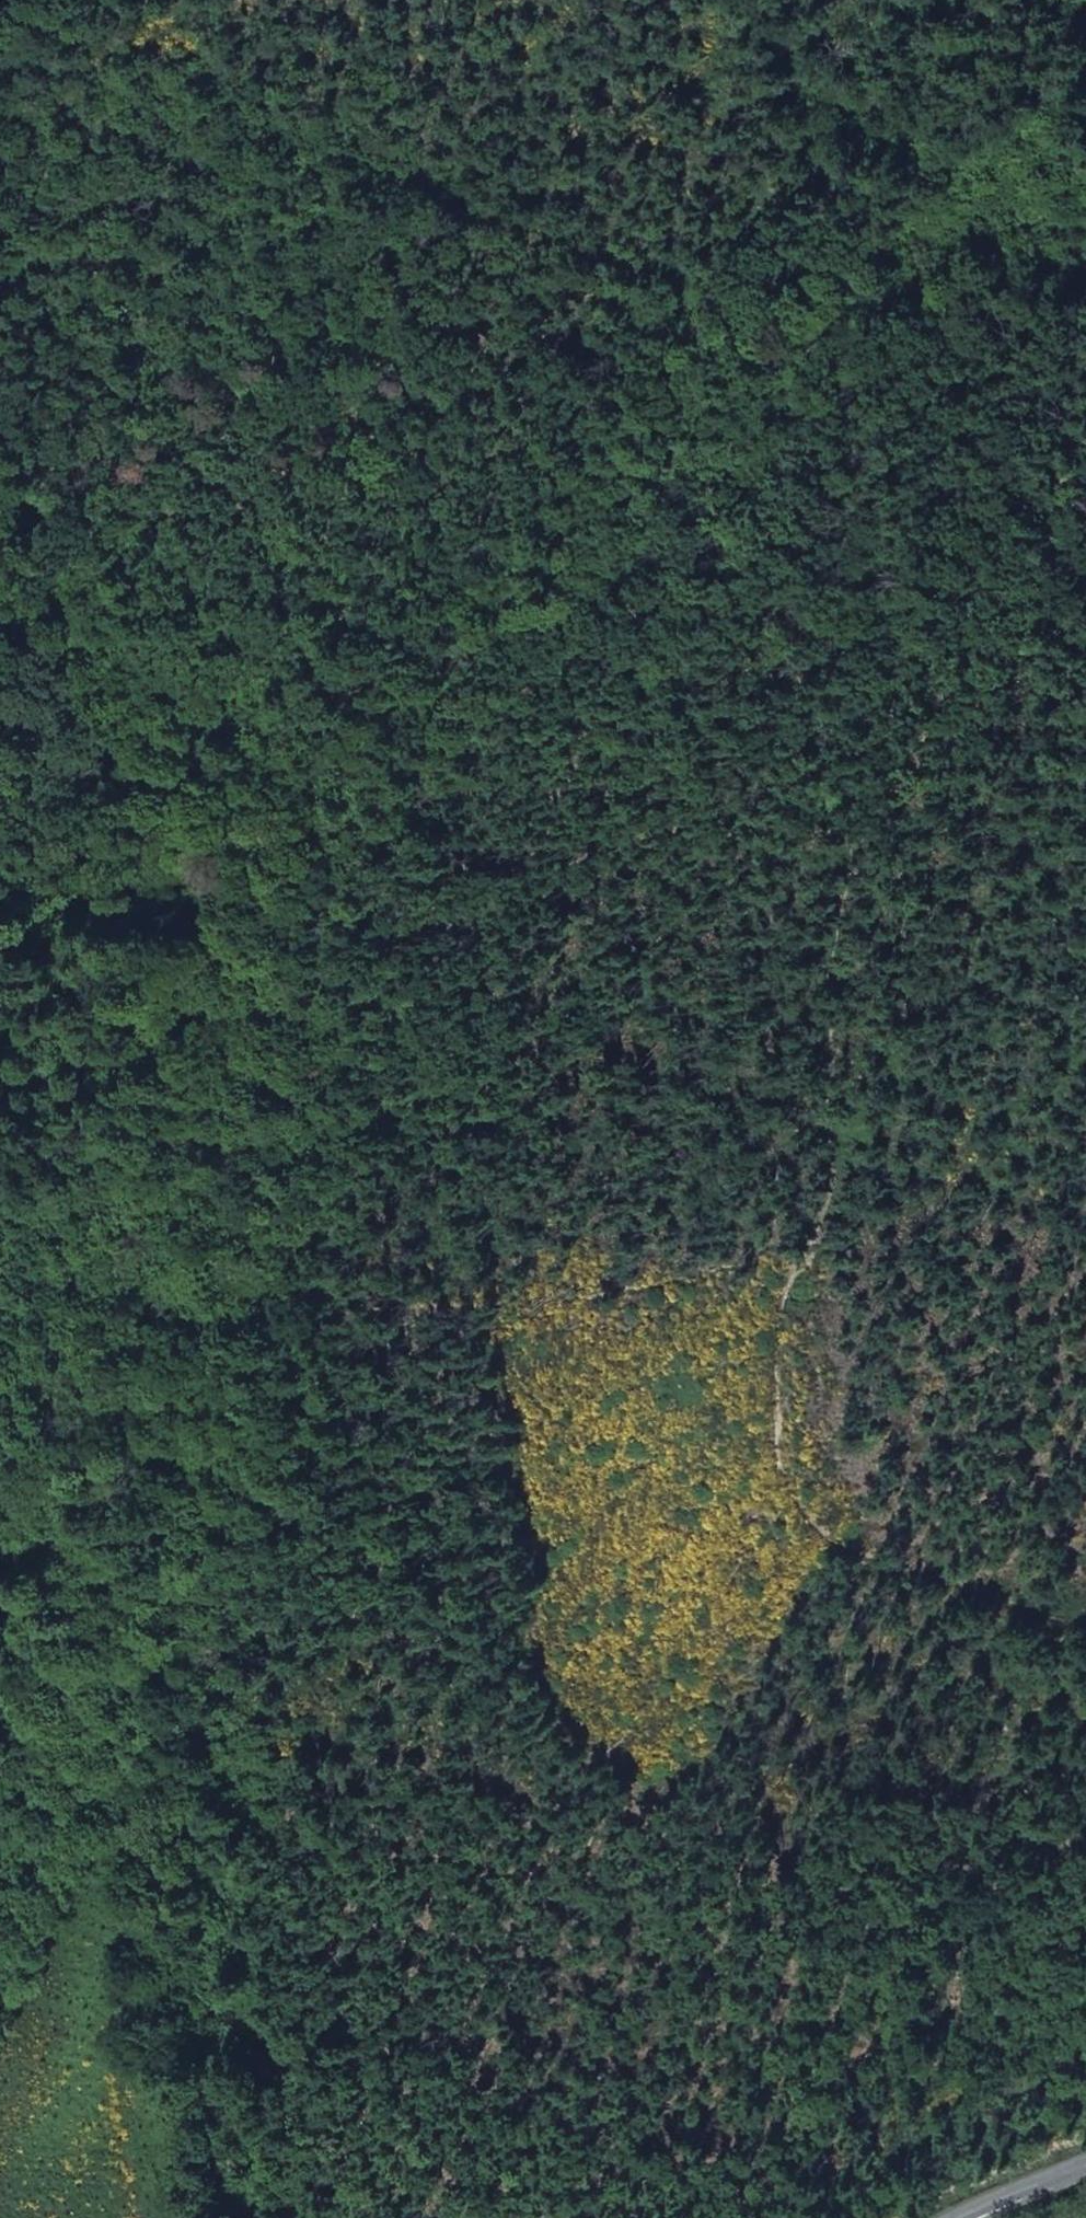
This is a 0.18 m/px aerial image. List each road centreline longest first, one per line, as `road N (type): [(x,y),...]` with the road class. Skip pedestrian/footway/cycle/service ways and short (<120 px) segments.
road 1 (secondary): [(964,2217),(1085,2168)]

